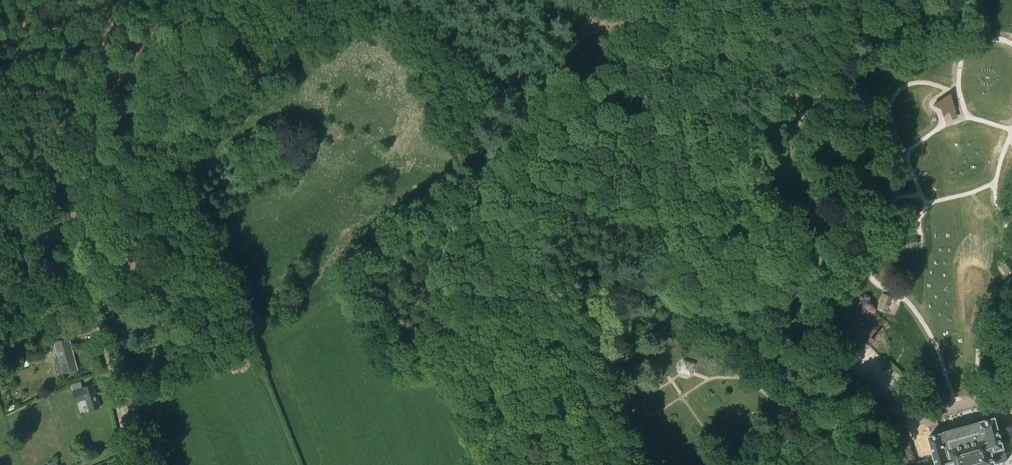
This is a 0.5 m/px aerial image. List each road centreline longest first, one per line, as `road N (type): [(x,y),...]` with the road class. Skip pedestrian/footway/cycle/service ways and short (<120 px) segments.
road 1 (track): [(100,334),(69,256),(65,198),(121,0)]
road 2 (unclassified): [(133,464),(100,334)]

